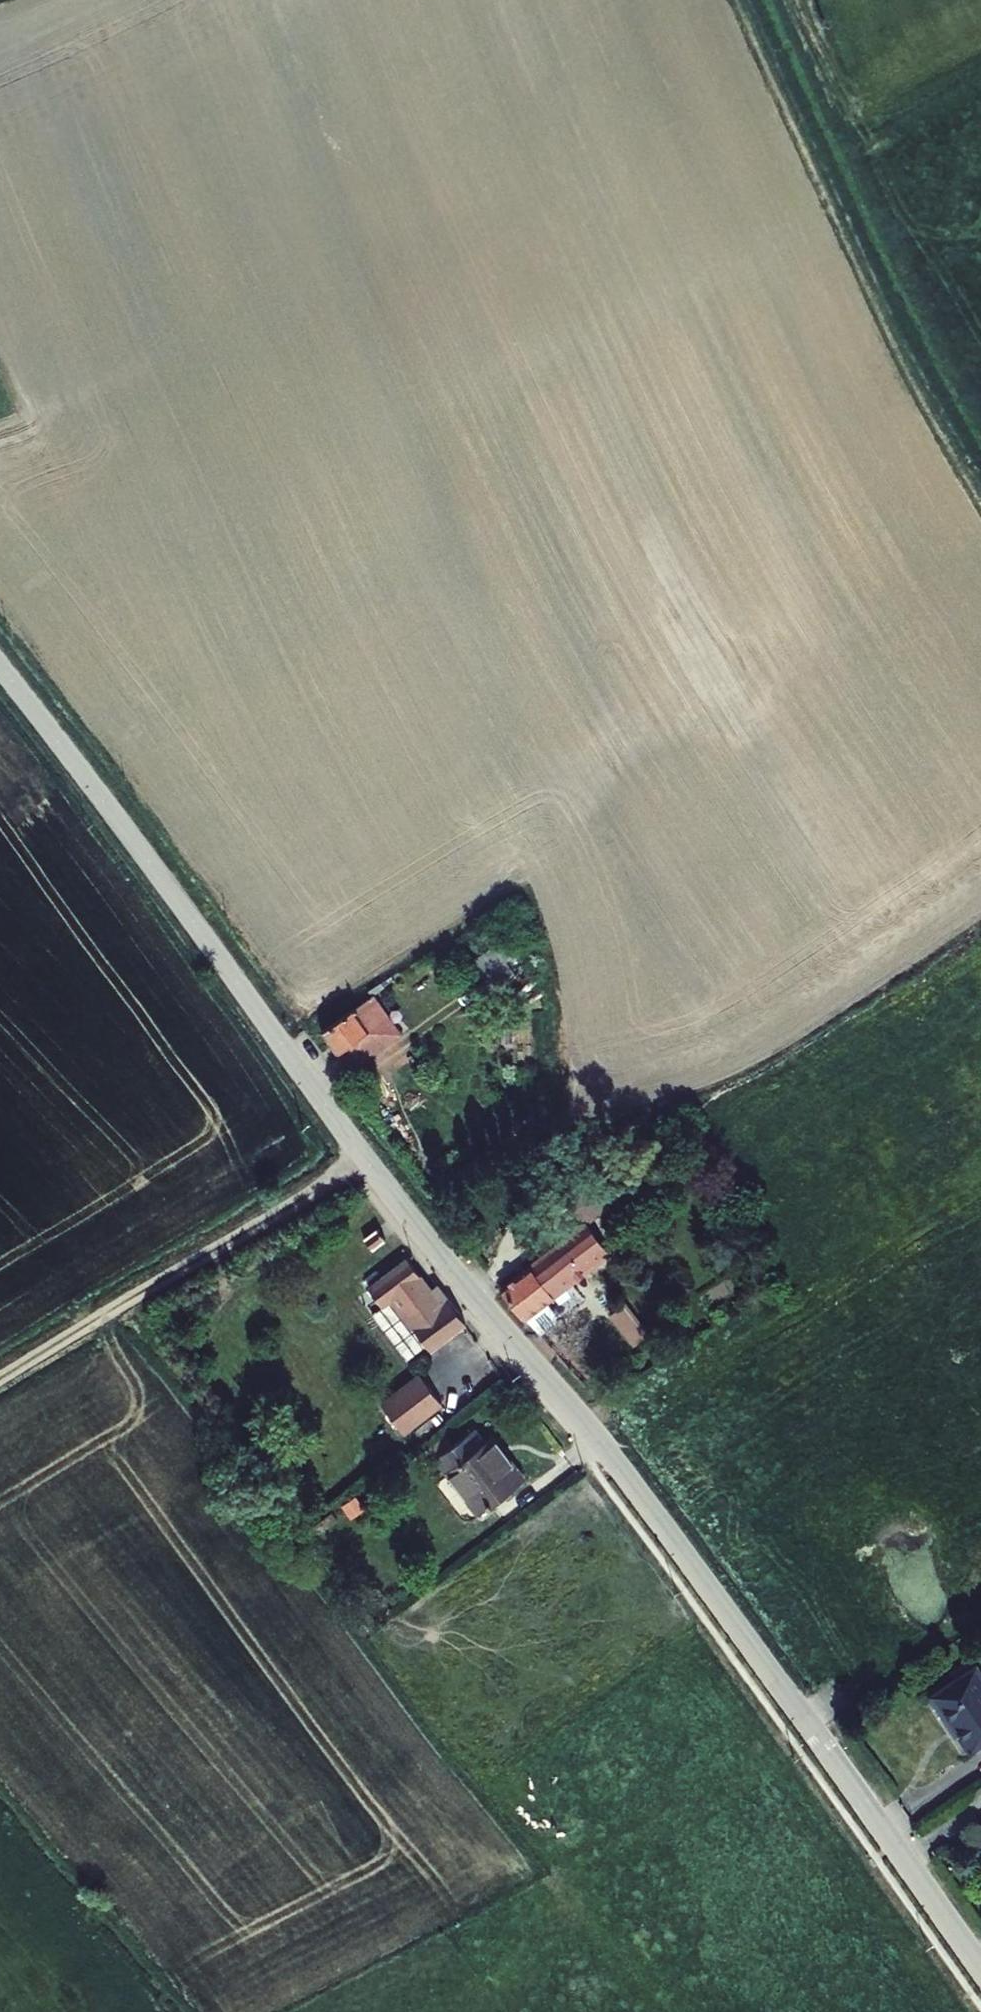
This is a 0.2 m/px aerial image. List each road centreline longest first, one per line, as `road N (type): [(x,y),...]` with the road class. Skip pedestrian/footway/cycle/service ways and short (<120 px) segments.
road 1 (residential): [(0,667),(402,1211),(632,1482),(980,1967)]
road 2 (track): [(0,1383),(365,1161)]

